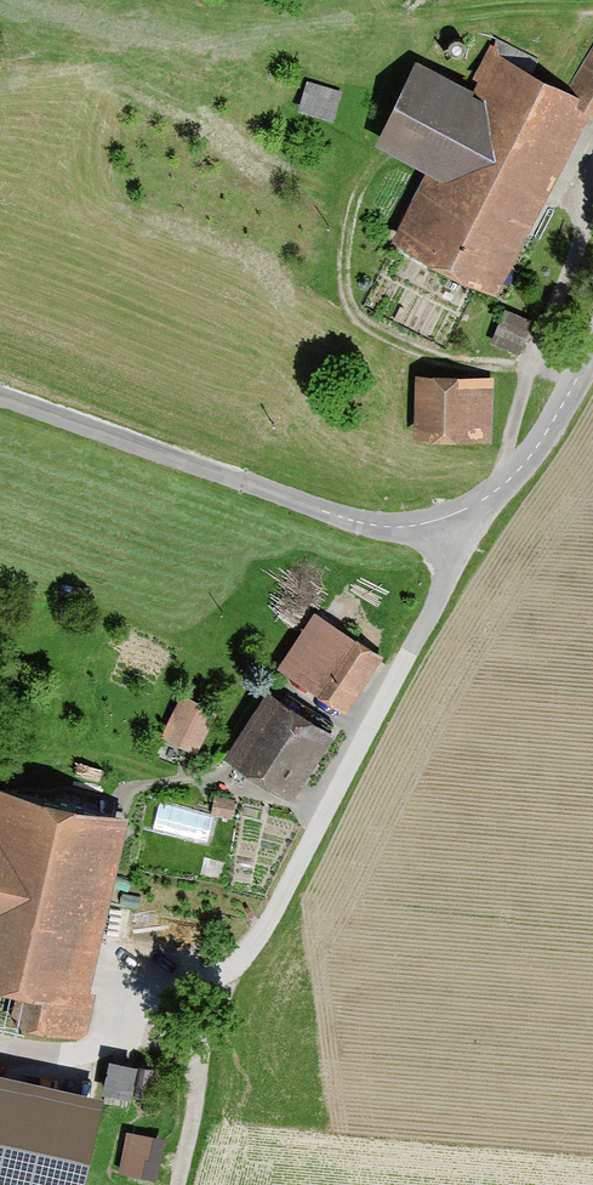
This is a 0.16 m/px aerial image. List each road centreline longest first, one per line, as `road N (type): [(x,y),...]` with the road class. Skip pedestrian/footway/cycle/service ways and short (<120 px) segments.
road 1 (residential): [(592,347),(523,466),(471,506),(403,527),(346,519),(0,394)]
road 2 (track): [(177,1184),(197,1079),(186,1048),(132,1007)]

